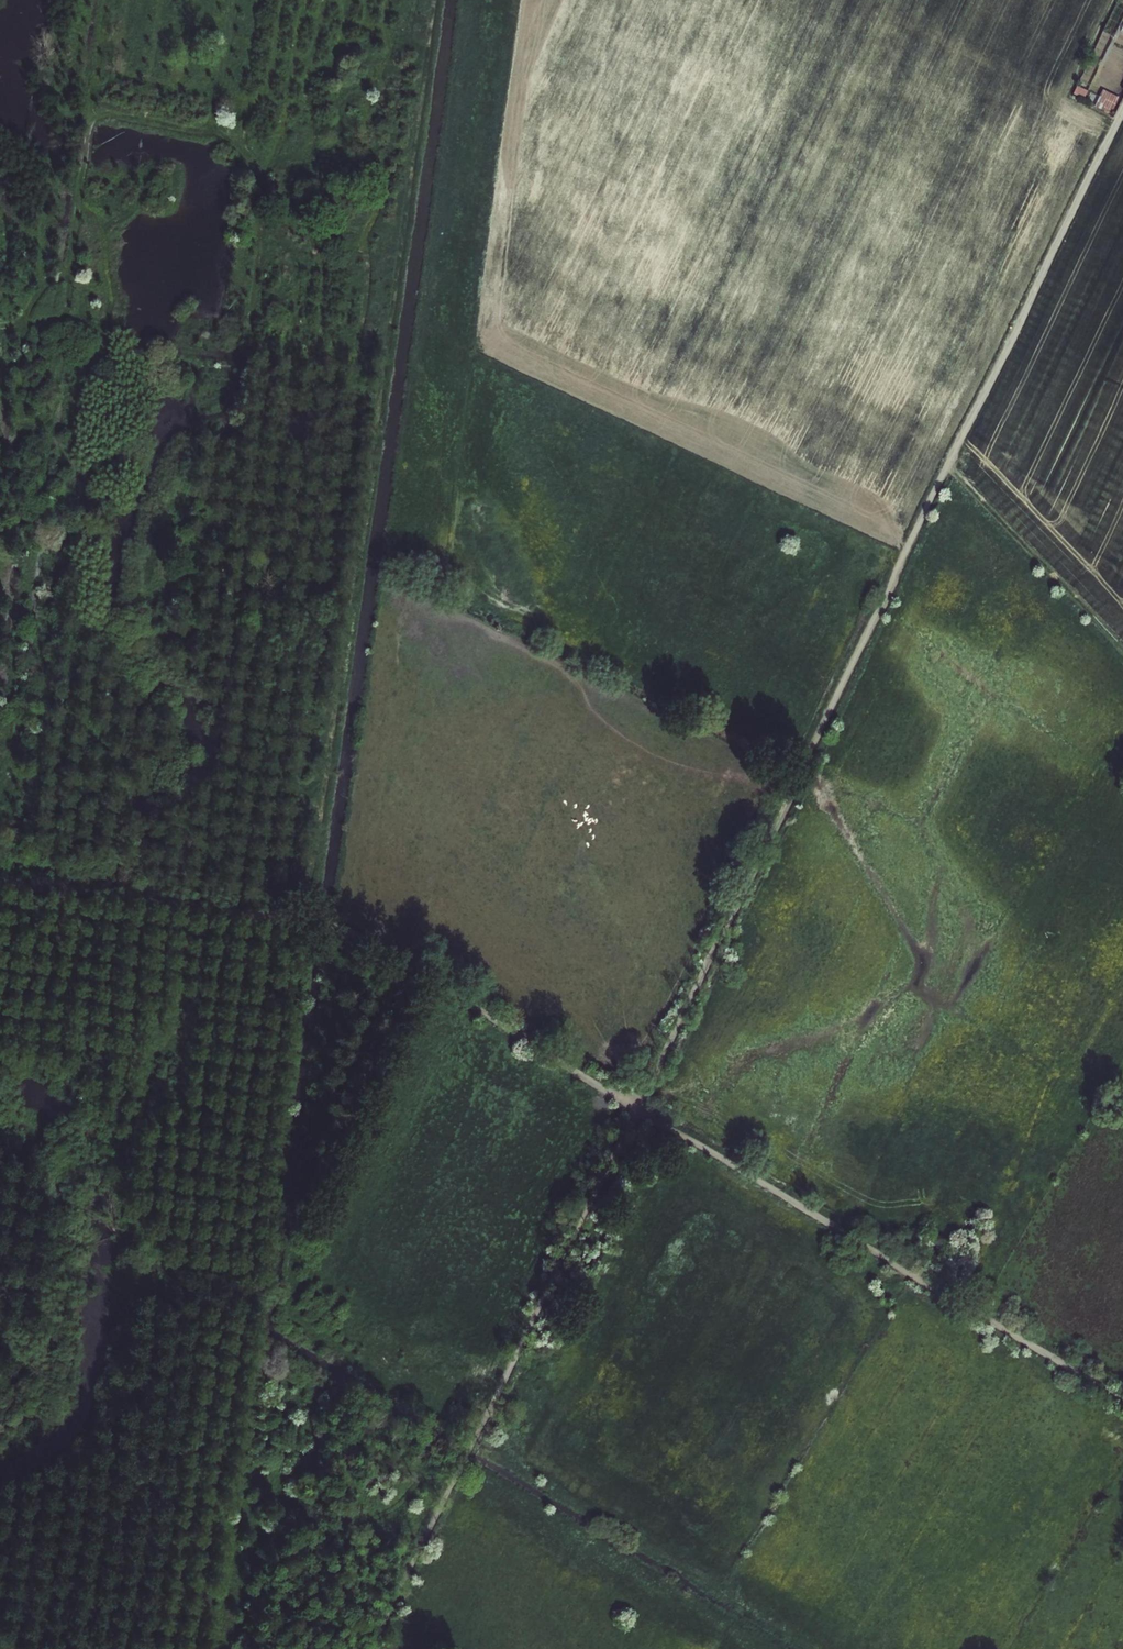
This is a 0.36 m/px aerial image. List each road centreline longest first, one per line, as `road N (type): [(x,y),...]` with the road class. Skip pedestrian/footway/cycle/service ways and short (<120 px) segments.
road 1 (track): [(637,1111),(1122,105)]
road 2 (track): [(637,1111),(343,930),(0,879)]
road 3 (track): [(358,1648),(388,1556),(433,1463),(637,1111)]
road 4 (track): [(1122,1403),(637,1111)]

